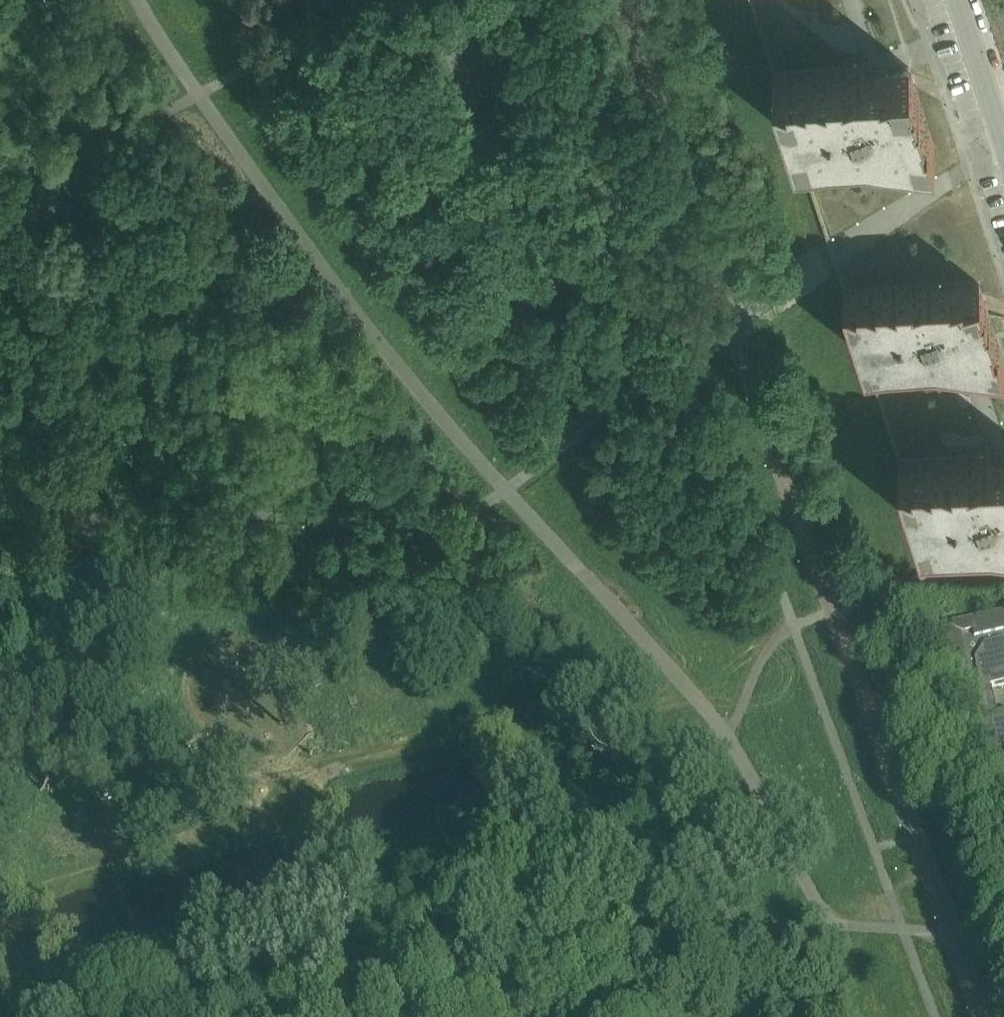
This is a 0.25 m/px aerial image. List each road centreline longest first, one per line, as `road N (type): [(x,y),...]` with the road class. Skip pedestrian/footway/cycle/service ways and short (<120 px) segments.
road 1 (residential): [(1003,137),(958,0)]

